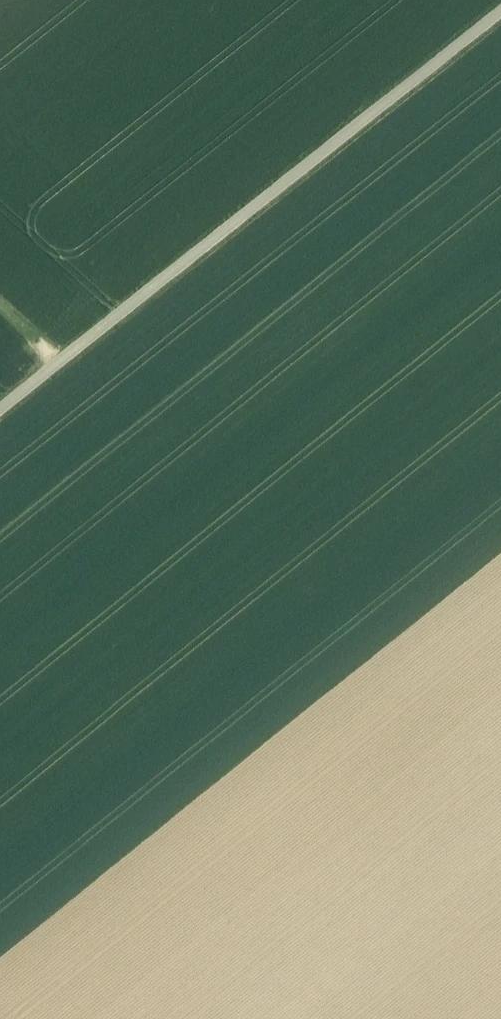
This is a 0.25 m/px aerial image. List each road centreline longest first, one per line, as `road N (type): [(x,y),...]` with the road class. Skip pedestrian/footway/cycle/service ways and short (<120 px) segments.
road 1 (track): [(0,409),(500,12)]

